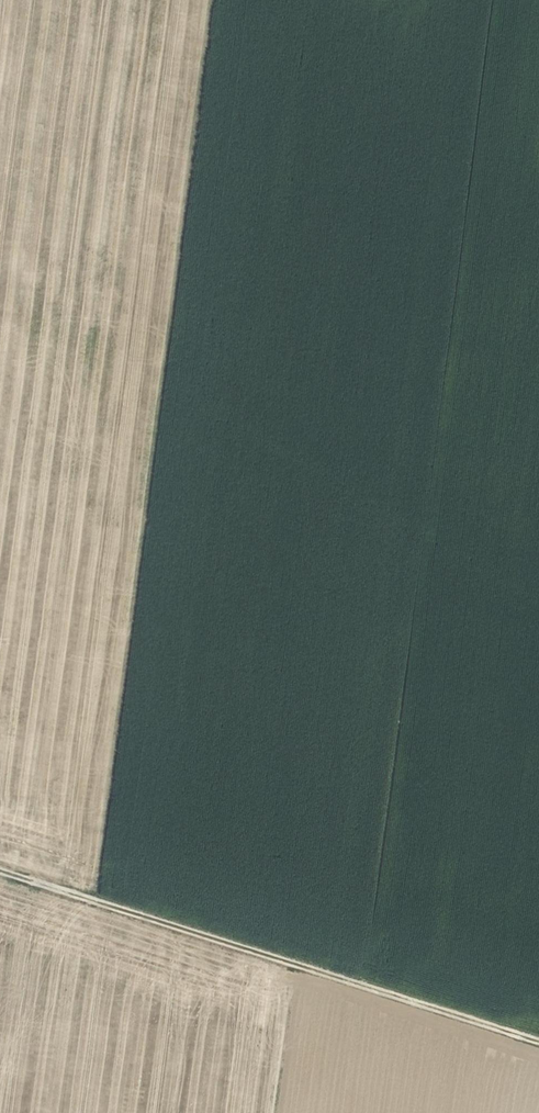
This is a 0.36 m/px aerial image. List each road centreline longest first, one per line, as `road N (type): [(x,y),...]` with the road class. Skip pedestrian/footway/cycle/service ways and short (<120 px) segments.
road 1 (track): [(0,871),(538,1042)]

